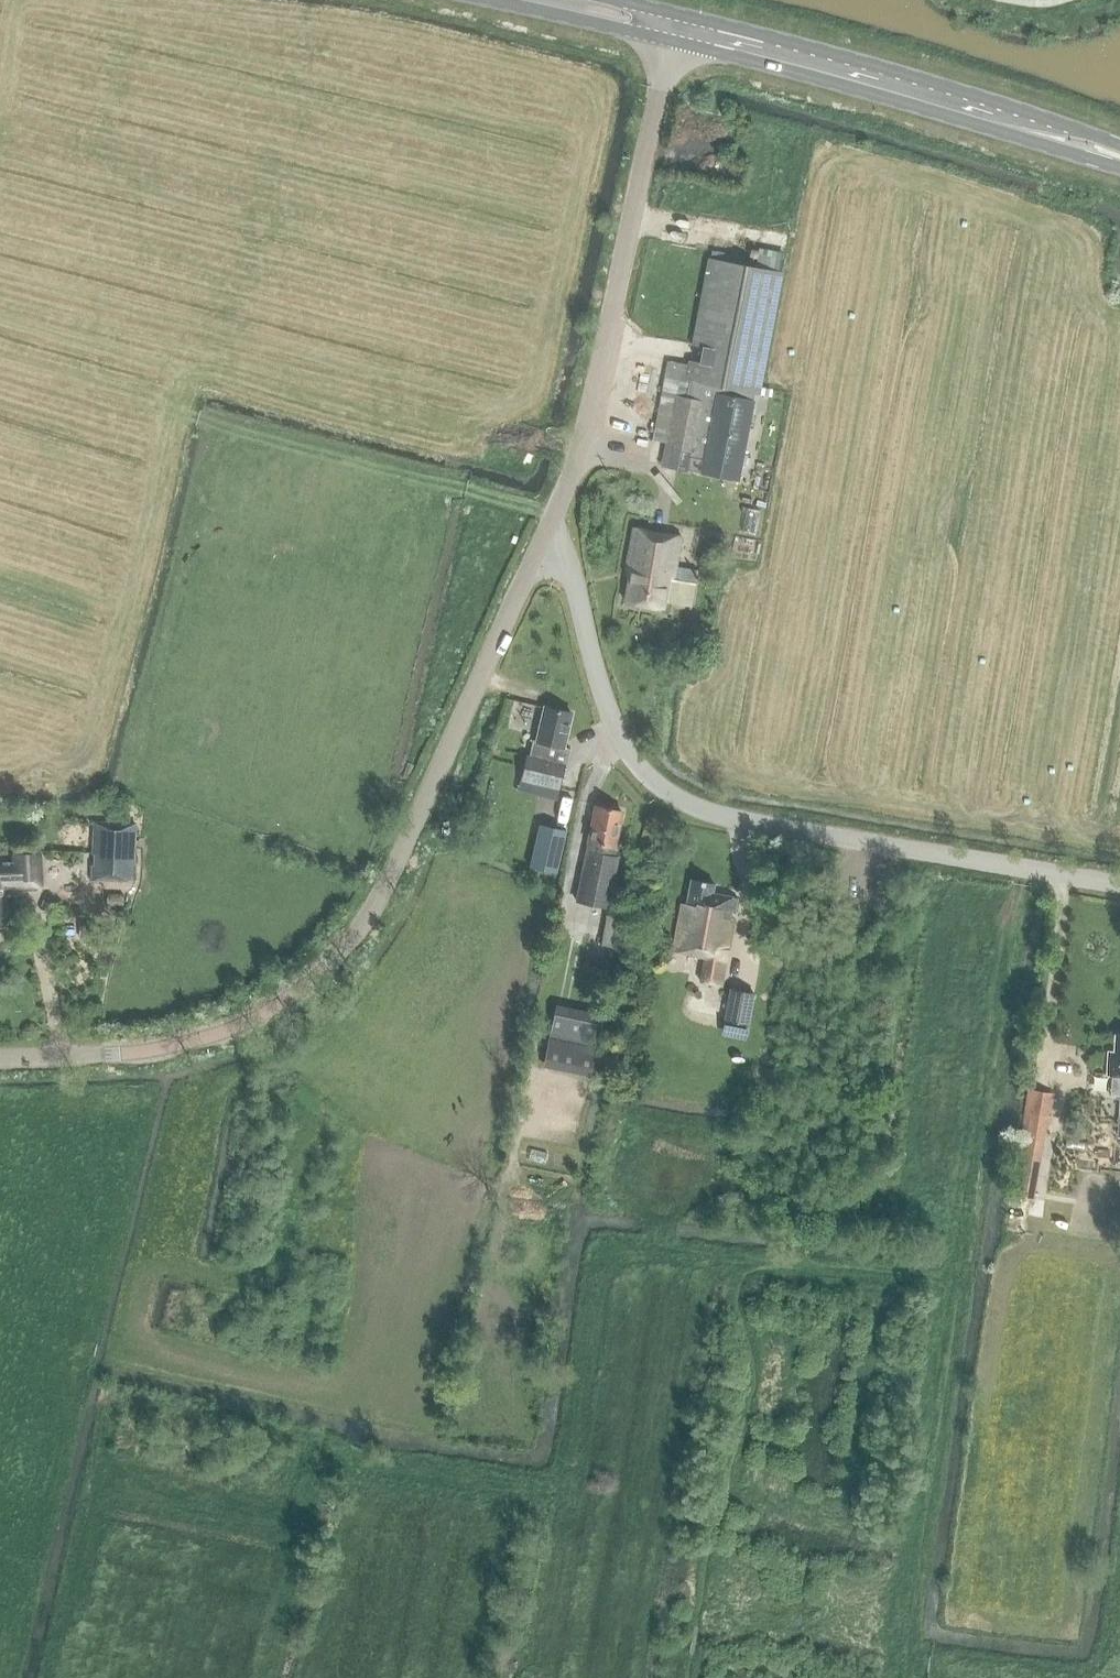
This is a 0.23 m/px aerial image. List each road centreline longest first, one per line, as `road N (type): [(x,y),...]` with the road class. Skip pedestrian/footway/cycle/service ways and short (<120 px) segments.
road 1 (tertiary): [(0,1059),(176,1046),(256,1017),(321,973),(373,908),(543,536)]
road 2 (unclassified): [(1119,883),(755,823),(656,788),(606,704),(571,568),(543,536)]
road 3 (tertiary): [(543,536),(583,434),(672,41)]
road 4 (primary): [(672,41),(1119,168)]
road 5 (primary): [(1119,145),(965,92),(679,14)]
road 6 (primary): [(494,0),(672,41)]

